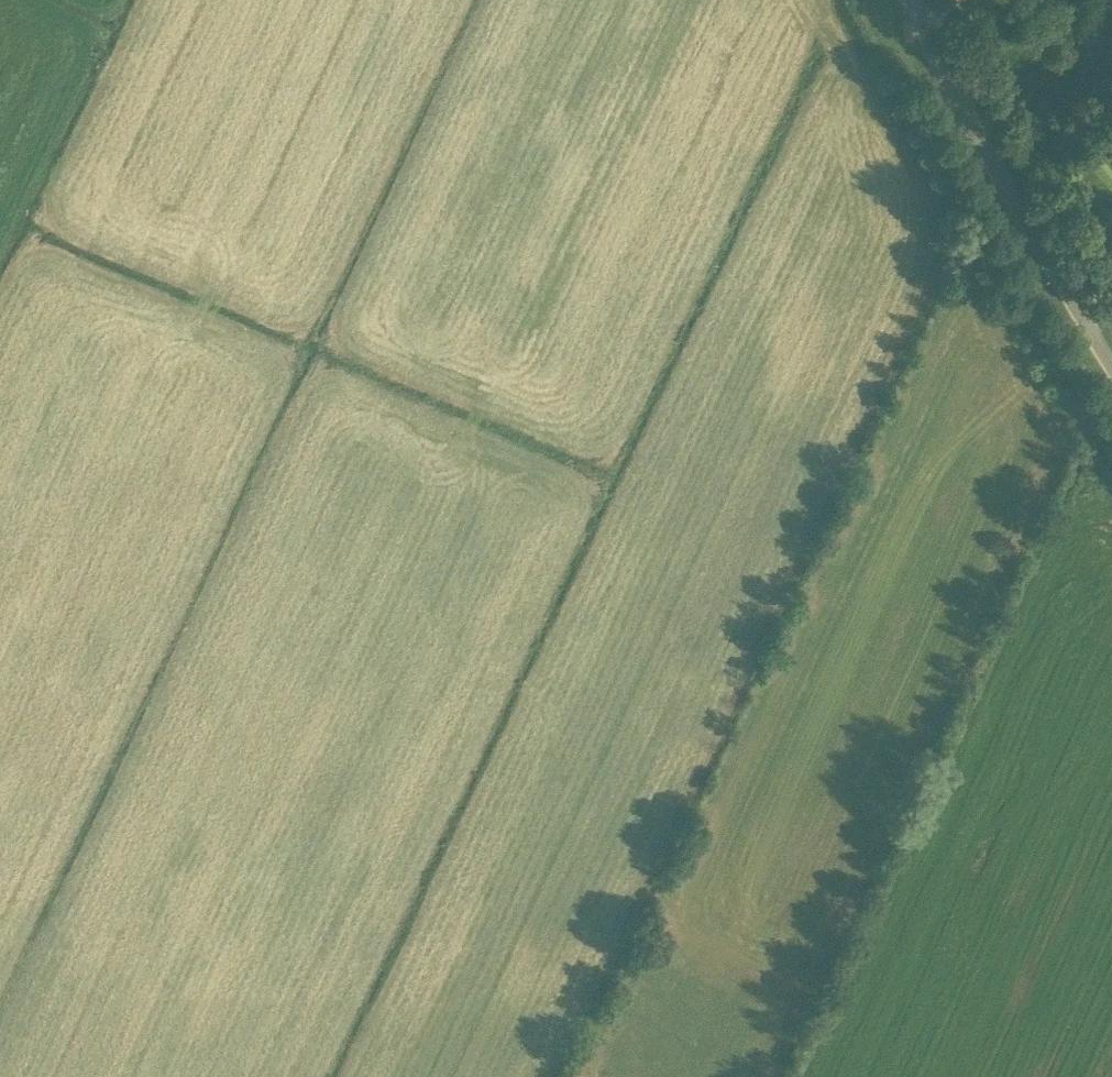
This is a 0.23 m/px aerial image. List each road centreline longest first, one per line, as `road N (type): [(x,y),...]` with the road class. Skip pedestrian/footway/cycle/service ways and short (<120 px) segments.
road 1 (unclassified): [(910,0),(1111,367)]

